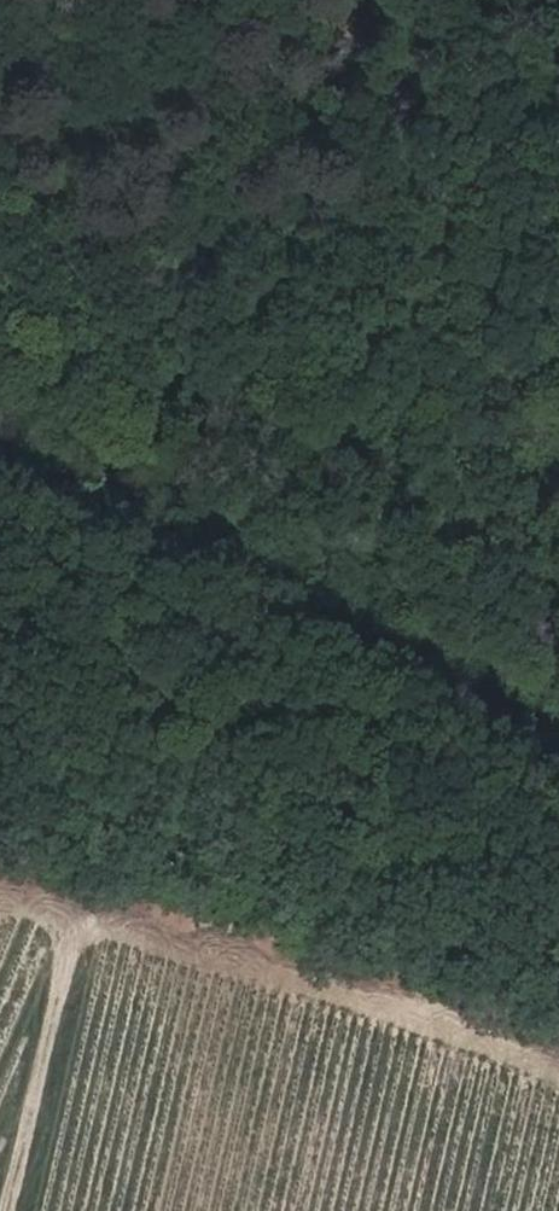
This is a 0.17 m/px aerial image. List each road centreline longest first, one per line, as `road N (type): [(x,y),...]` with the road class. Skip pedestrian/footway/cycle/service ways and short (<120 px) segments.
road 1 (track): [(550,725),(465,0)]
road 2 (track): [(0,436),(558,730)]
road 3 (track): [(0,884),(558,1053)]

